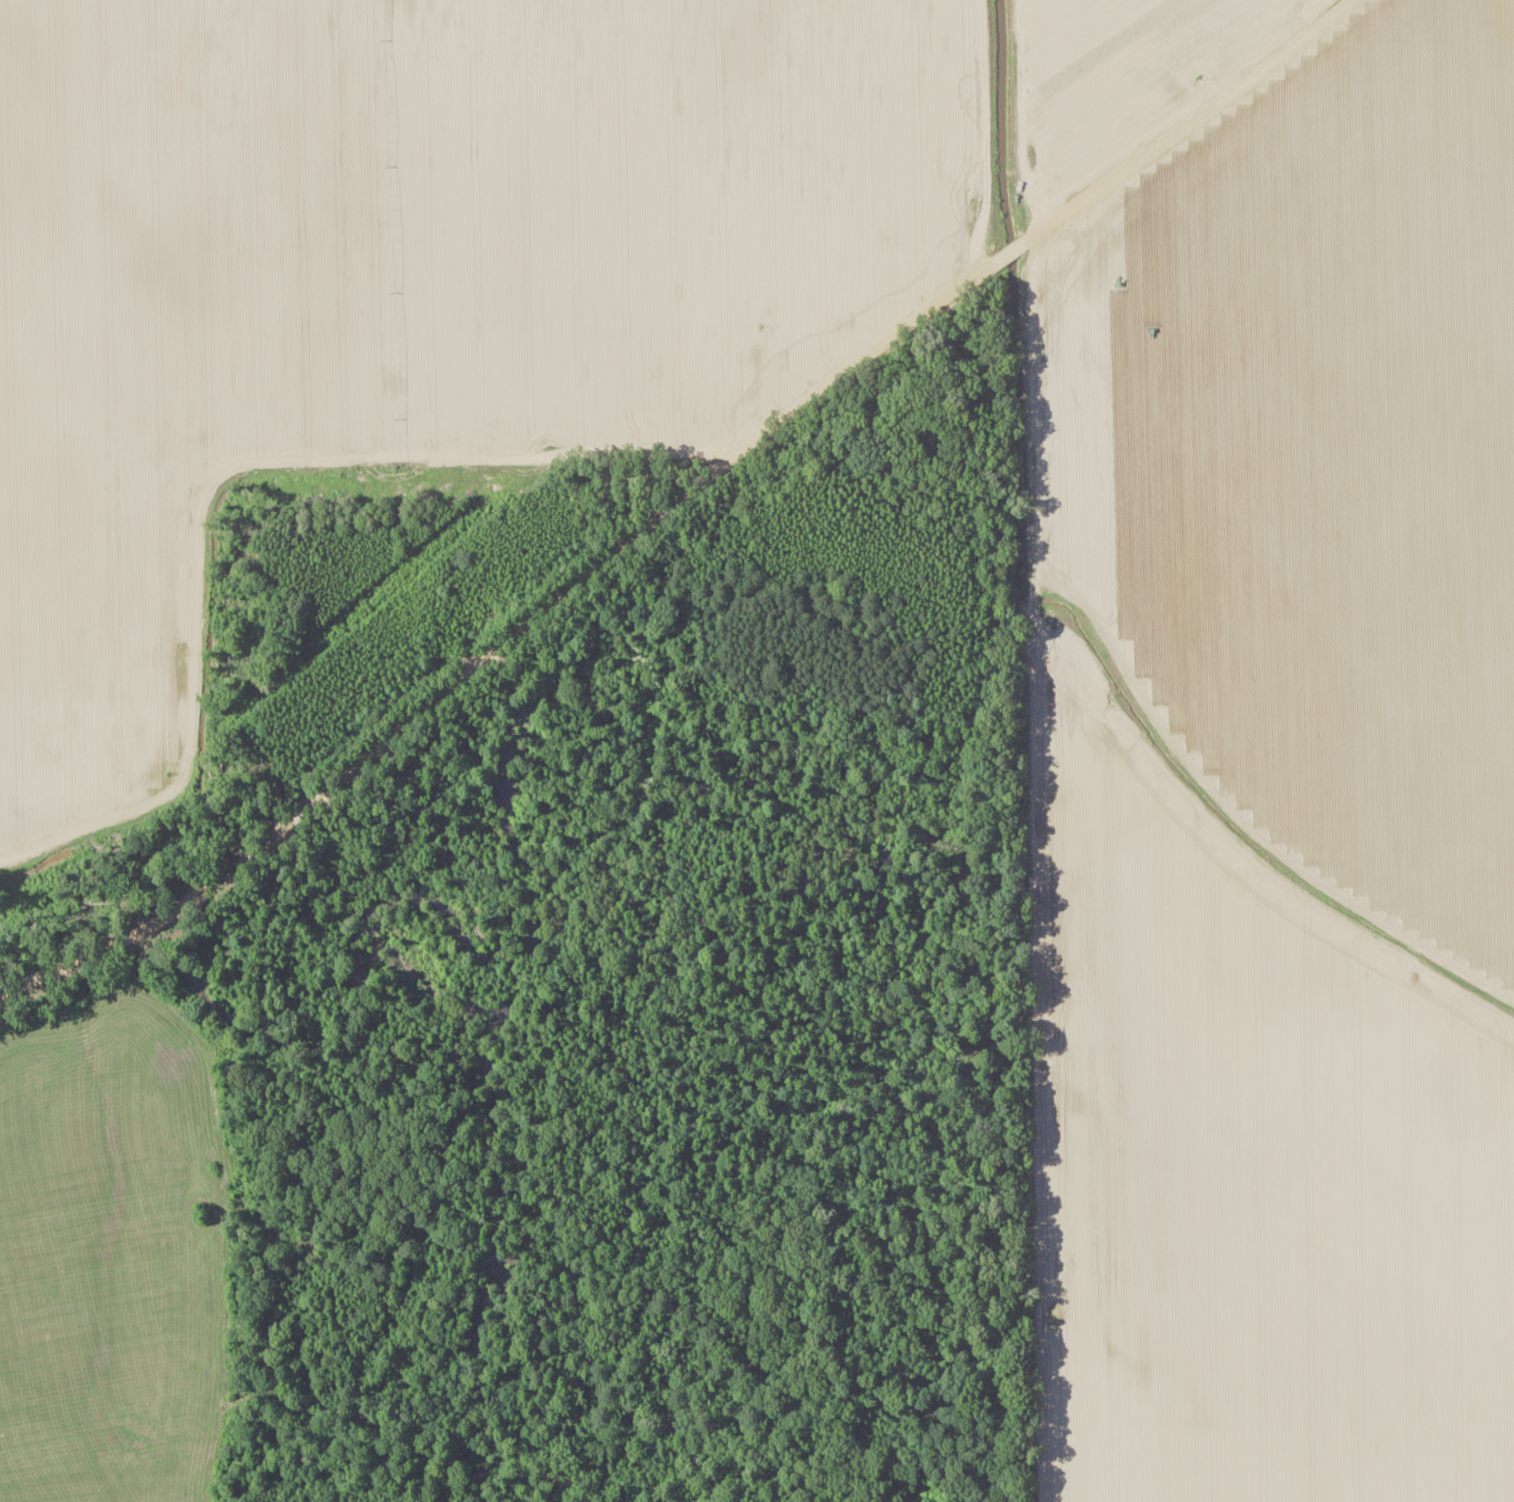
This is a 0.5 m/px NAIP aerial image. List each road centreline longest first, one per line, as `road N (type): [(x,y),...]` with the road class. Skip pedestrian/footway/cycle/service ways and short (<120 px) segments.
road 1 (residential): [(1321,0),(1203,100),(983,249),(176,891),(0,986)]
road 2 (residential): [(705,470),(570,0)]

